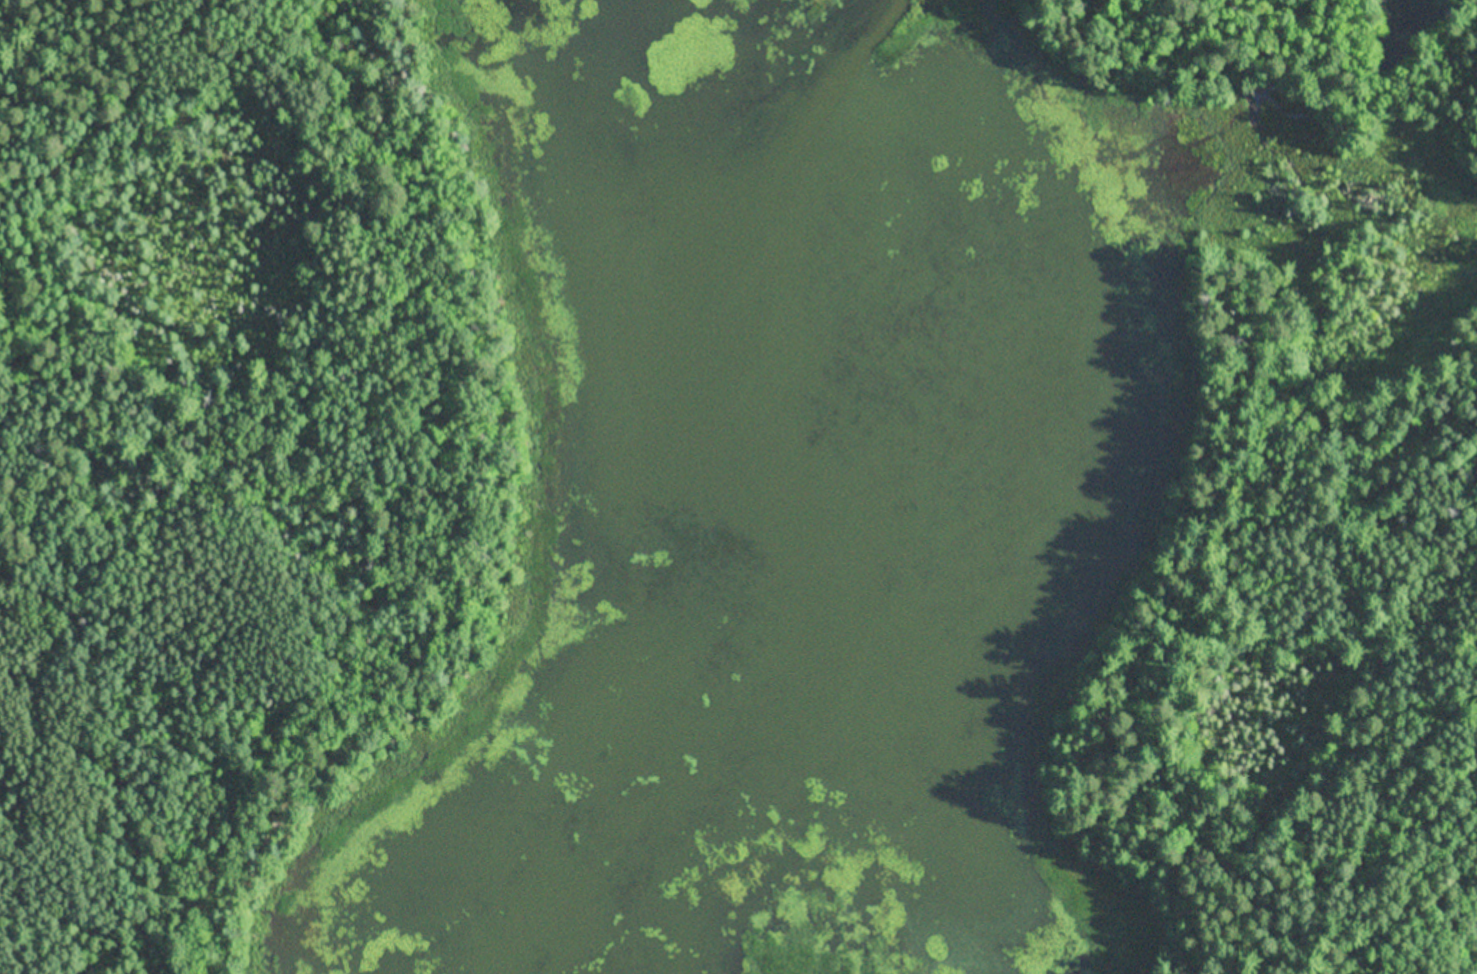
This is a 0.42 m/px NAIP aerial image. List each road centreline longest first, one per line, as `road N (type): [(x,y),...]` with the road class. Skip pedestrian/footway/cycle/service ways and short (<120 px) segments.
road 1 (residential): [(0,541),(82,662),(137,973)]
road 2 (residential): [(180,0),(54,130),(0,214)]

